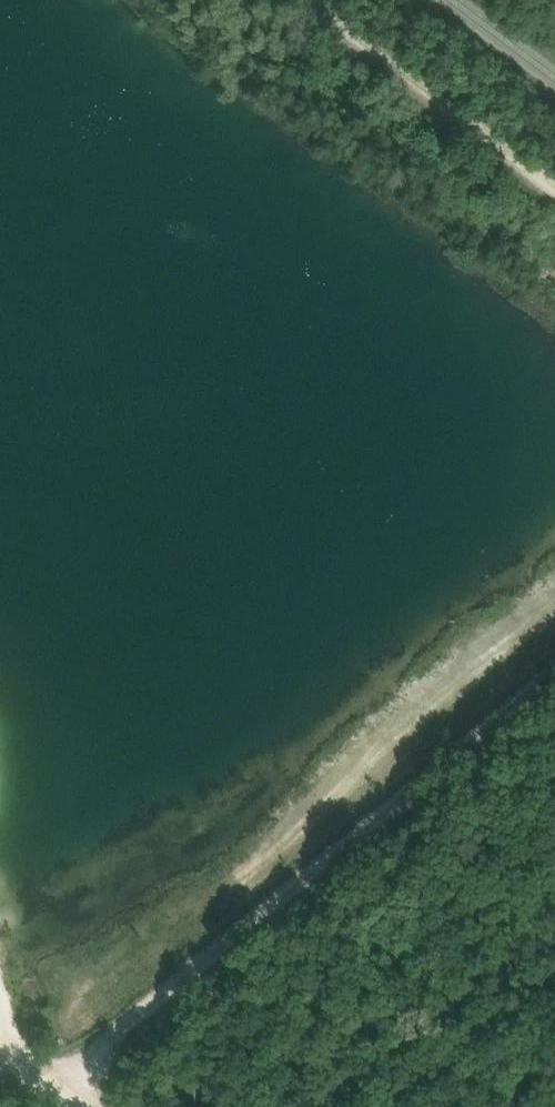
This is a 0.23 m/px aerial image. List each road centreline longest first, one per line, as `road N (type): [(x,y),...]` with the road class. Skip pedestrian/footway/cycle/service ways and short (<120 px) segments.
road 1 (track): [(554,668),(62,1087)]
road 2 (track): [(300,0),(554,193)]

